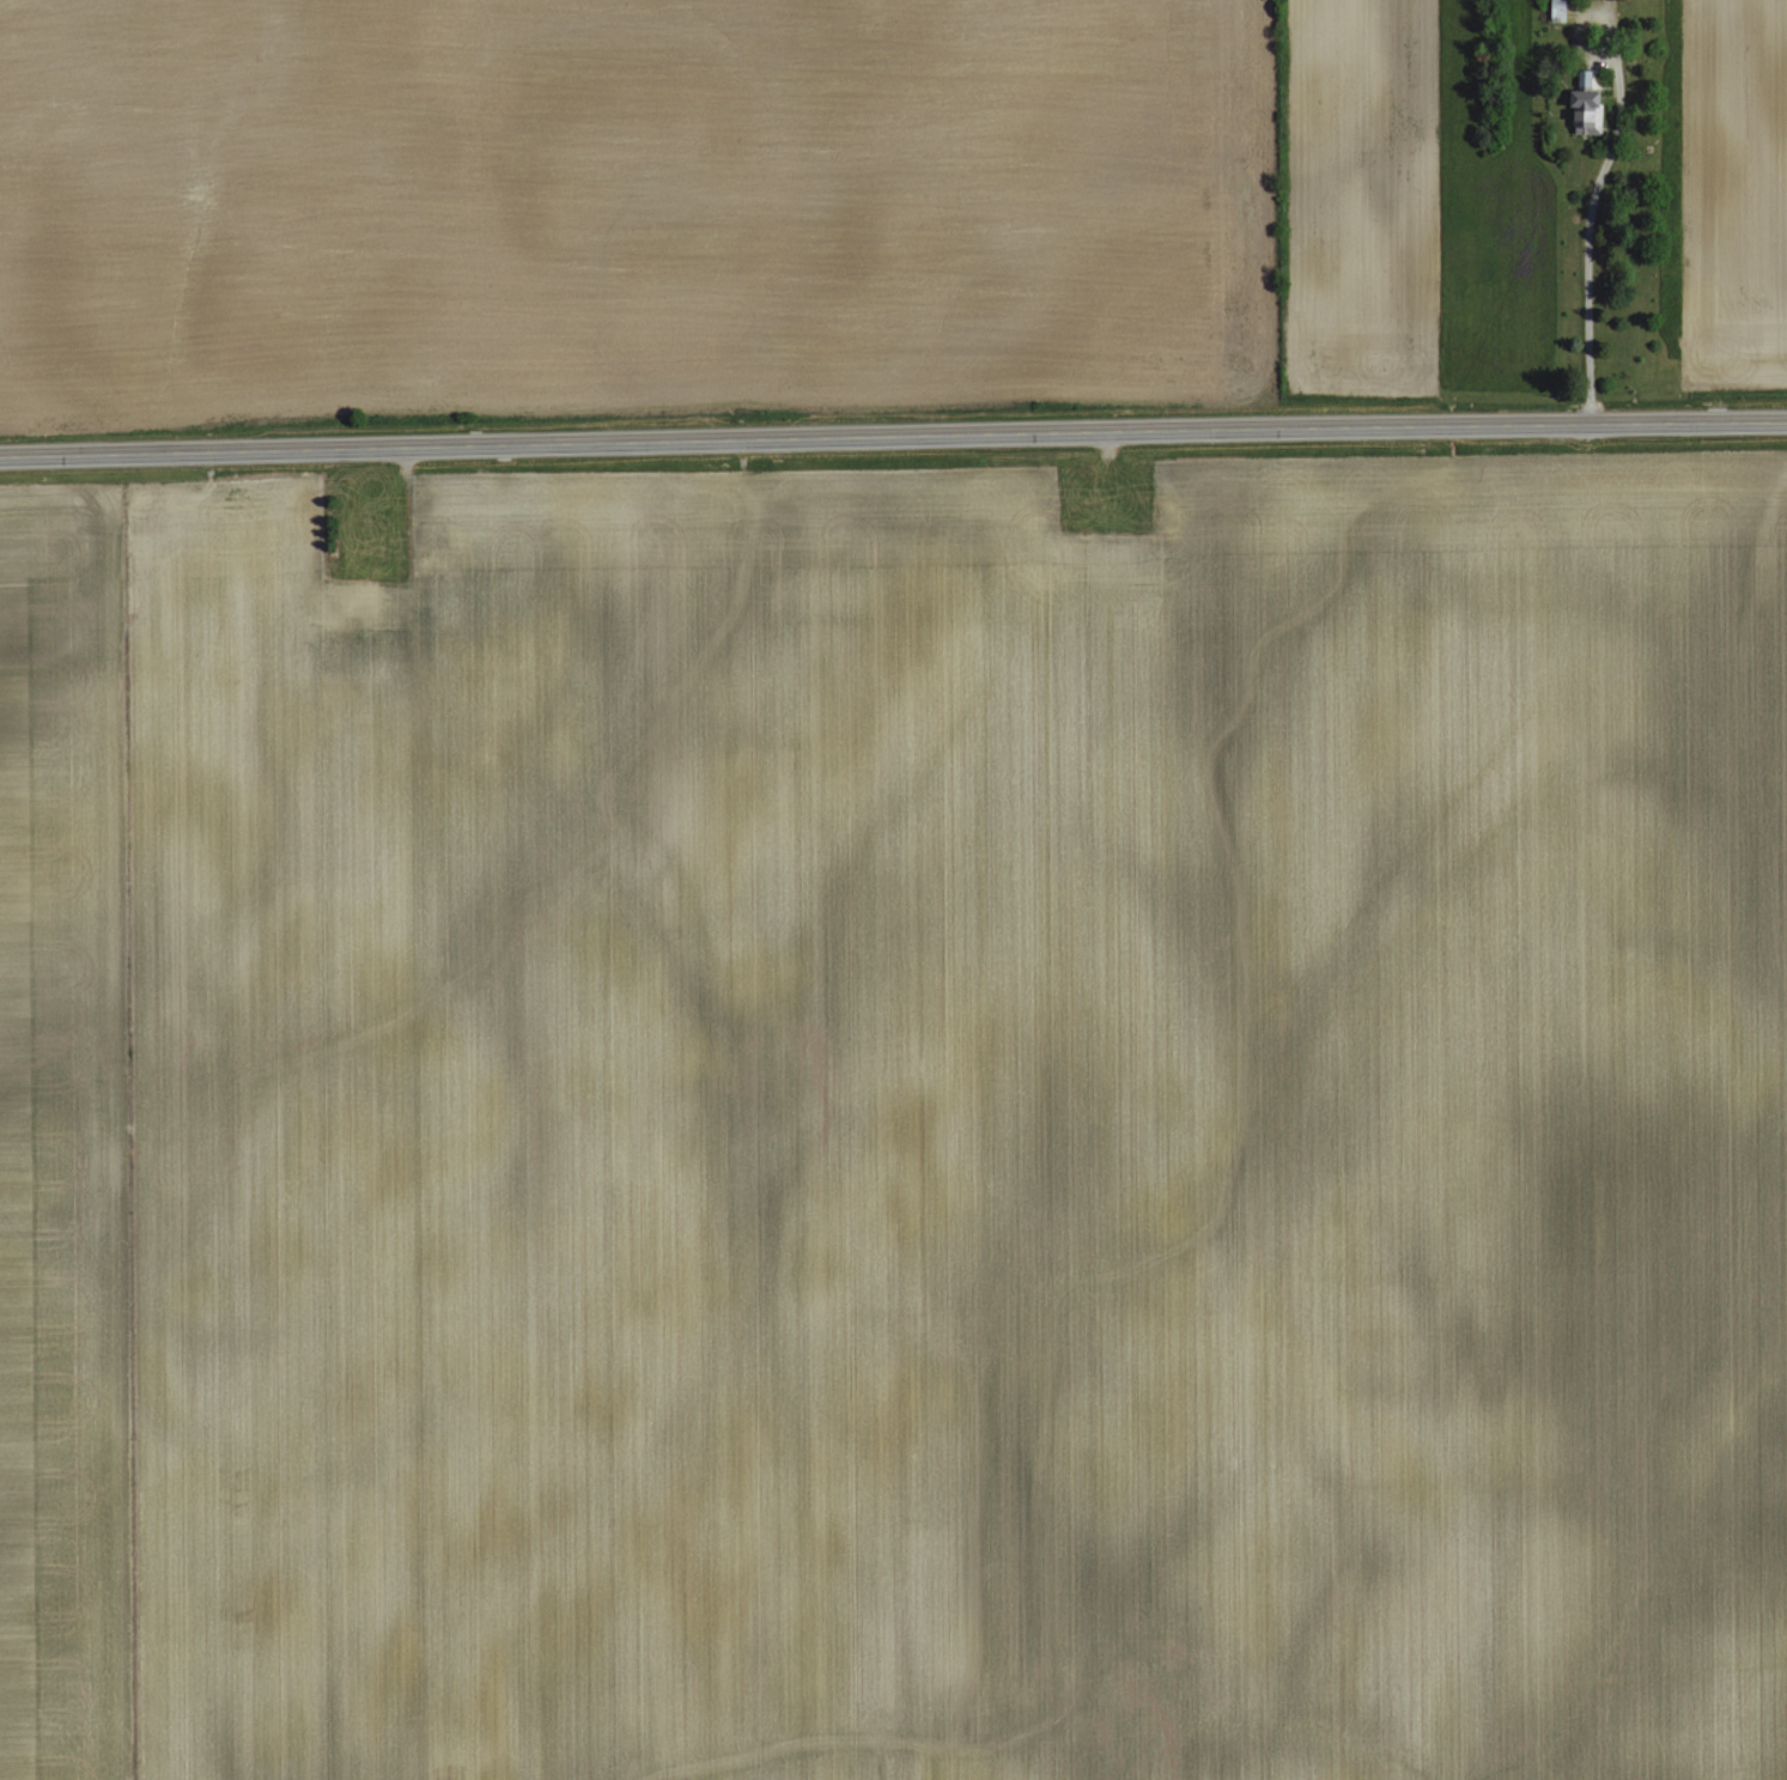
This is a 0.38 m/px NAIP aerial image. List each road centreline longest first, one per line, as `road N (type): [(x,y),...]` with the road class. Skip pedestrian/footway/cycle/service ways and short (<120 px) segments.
road 1 (primary): [(1786,428),(1585,443),(1282,431),(0,459)]

